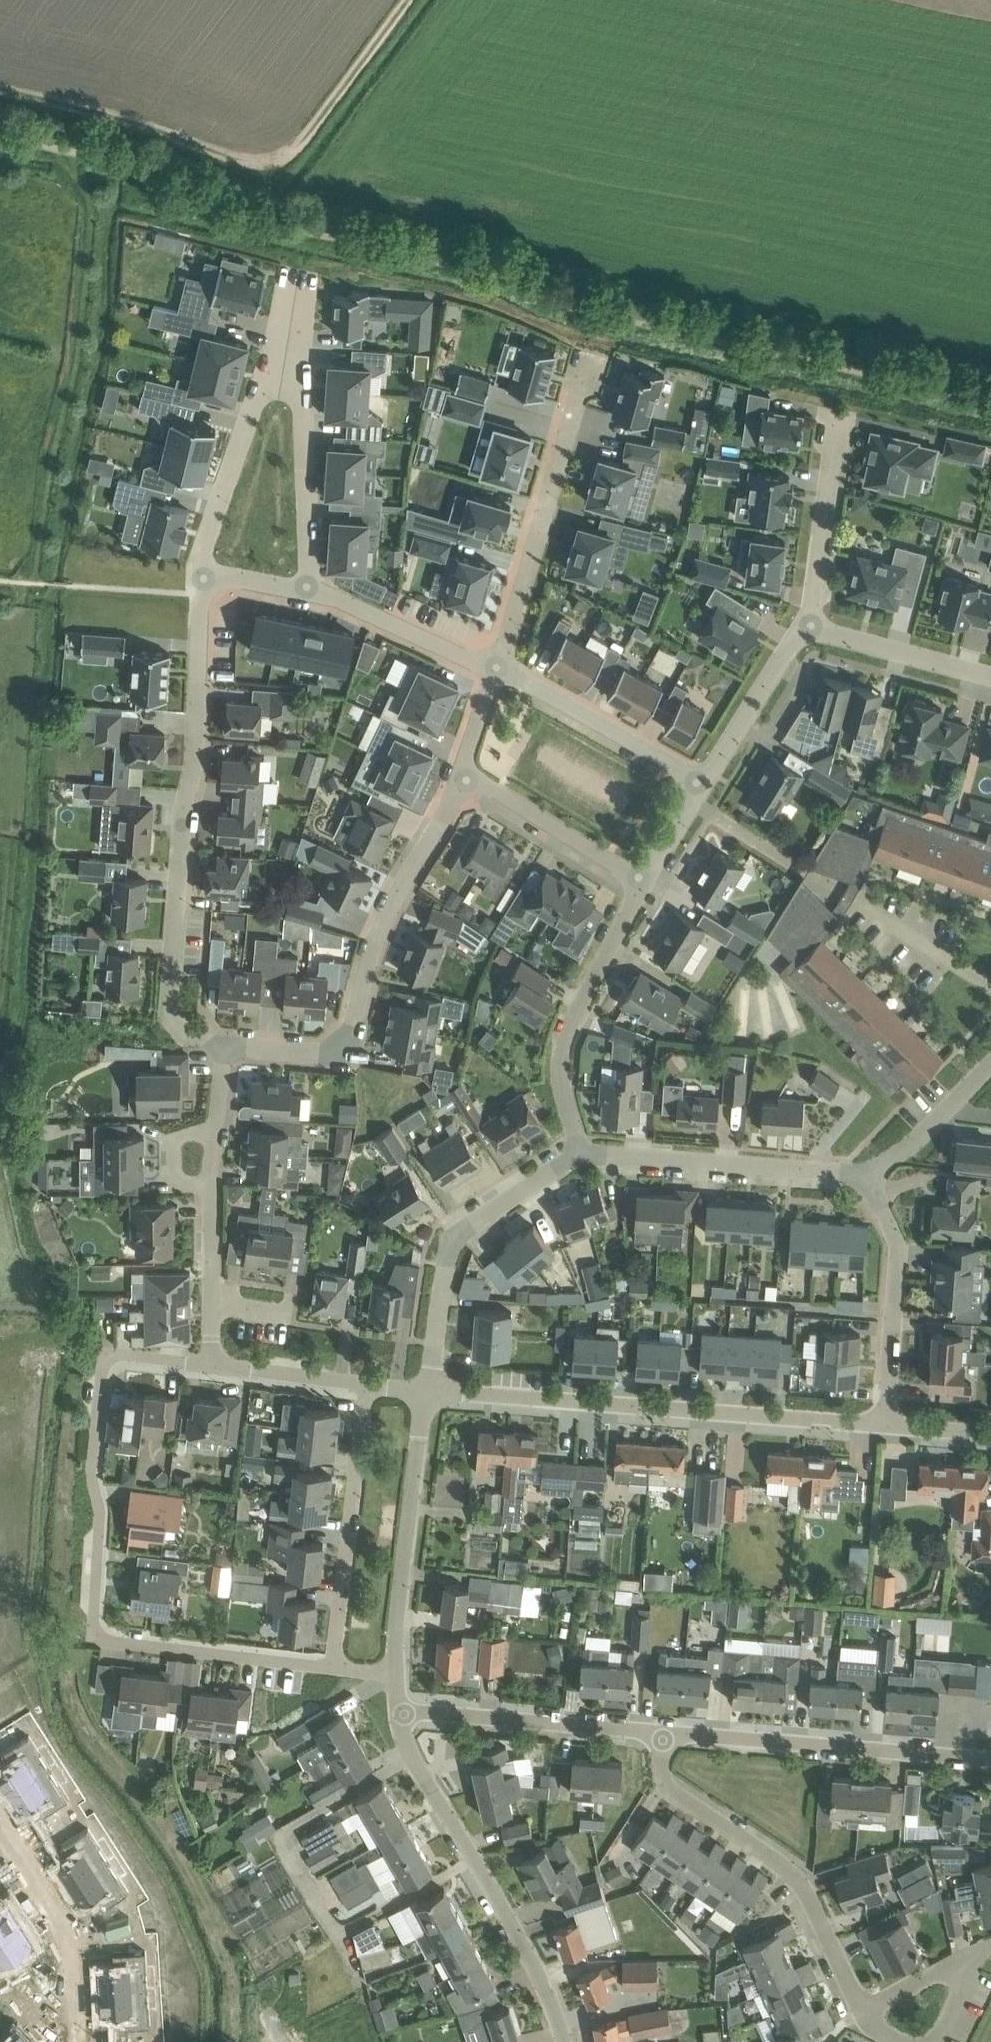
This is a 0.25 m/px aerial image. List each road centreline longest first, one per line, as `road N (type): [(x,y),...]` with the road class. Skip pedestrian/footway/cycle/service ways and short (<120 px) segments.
road 1 (residential): [(334,1665),(94,1636),(101,1512),(92,1463),(106,1353)]
road 2 (track): [(0,98),(274,169),(290,162),(412,0)]
road 3 (residential): [(224,1047),(180,1020),(172,994),(196,757),(199,571)]
road 4 (residential): [(886,1423),(430,1392)]
road 5 (residential): [(466,777),(378,934),(350,1032),(331,1053),(224,1047)]
road 6 (residential): [(565,2041),(538,1973),(404,1741),(399,1709)]
road 7 (residential): [(862,2010),(797,1877),(662,1771),(666,1733)]
road 8 (residential): [(666,1733),(990,1757)]
road 9 (residential): [(590,361),(496,669)]
road 10 (residential): [(430,1392),(449,1239),(582,1153)]
road 11 (residential): [(582,1153),(848,1171),(870,1183)]
road 12 (residential): [(582,1153),(566,1101),(565,1045),(584,987),(646,884)]
road 13 (residential): [(396,1675),(430,1392)]
road 14 (residential): [(334,1665),(368,1384)]
road 15 (residential): [(666,1733),(399,1709)]
road 16 (residential): [(213,1303),(224,1047)]
road 17 (residential): [(870,1183),(898,1241),(886,1423)]
road 18 (residential): [(496,669),(709,785)]
road 19 (residential): [(73,2041),(73,1959),(0,1835)]
road 20 (residential): [(312,588),(303,402),(283,373)]
road 21 (residential): [(199,571),(256,398),(283,373)]
road 22 (residential): [(646,884),(466,777)]
road 23 (residential): [(811,626),(841,427)]
road 24 (residential): [(312,588),(496,669)]
road 25 (residential): [(709,785),(811,626)]
road 26 (residential): [(811,626),(990,672)]
road 27 (residential): [(870,1183),(990,1068)]
road 28 (residential): [(368,1384),(213,1365)]
road 29 (residential): [(990,987),(857,908)]
road 30 (residential): [(975,1953),(862,2010)]

